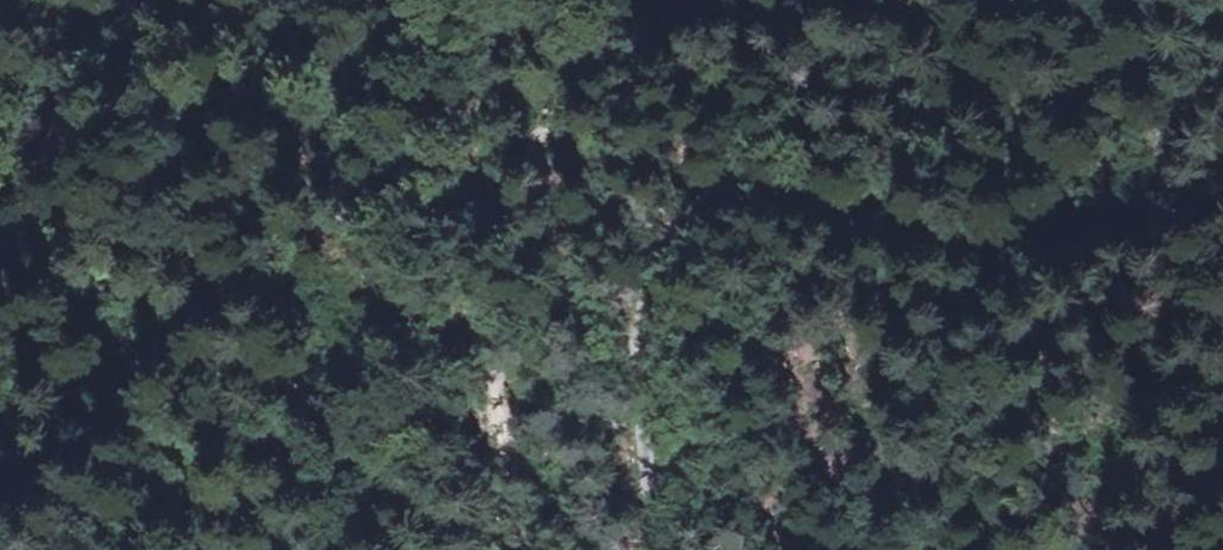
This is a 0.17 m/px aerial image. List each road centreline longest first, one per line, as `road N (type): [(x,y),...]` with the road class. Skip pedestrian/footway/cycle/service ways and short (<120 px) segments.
road 1 (unclassified): [(1193,0),(1155,174),(1095,229),(1034,262),(966,276),(783,194),(729,200),(669,253),(645,354),(646,549)]
road 2 (track): [(718,0),(548,92),(512,321),(524,491),(514,549)]

